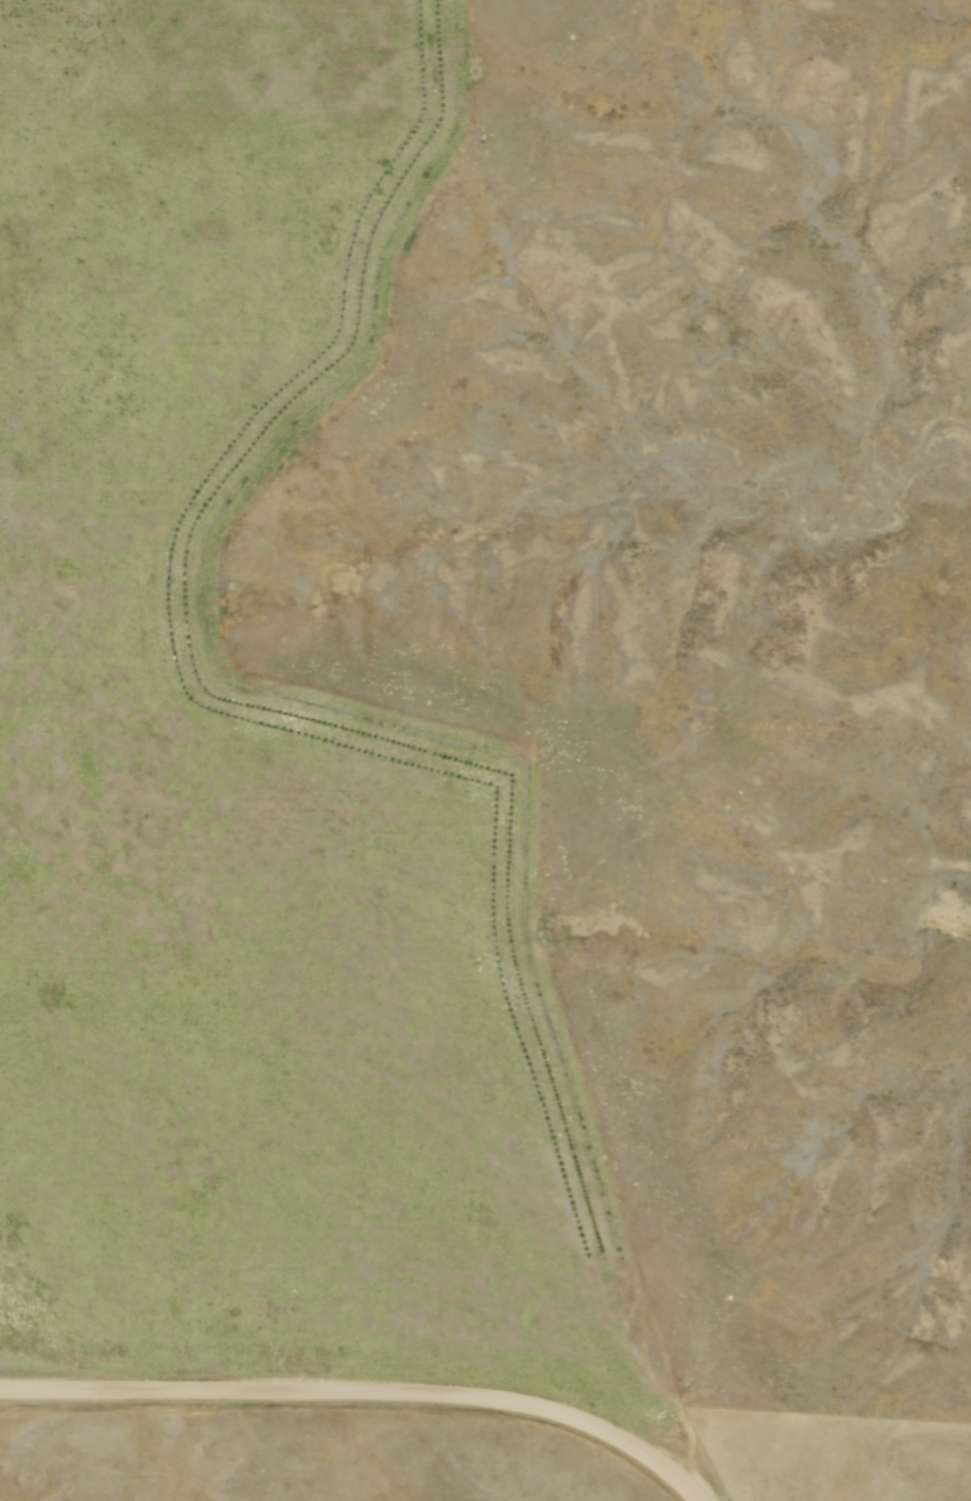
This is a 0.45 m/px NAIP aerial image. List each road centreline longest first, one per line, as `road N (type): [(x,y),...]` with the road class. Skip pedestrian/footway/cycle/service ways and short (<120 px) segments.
road 1 (residential): [(701,1500),(657,1462),(605,1434),(498,1400),(0,1389)]

